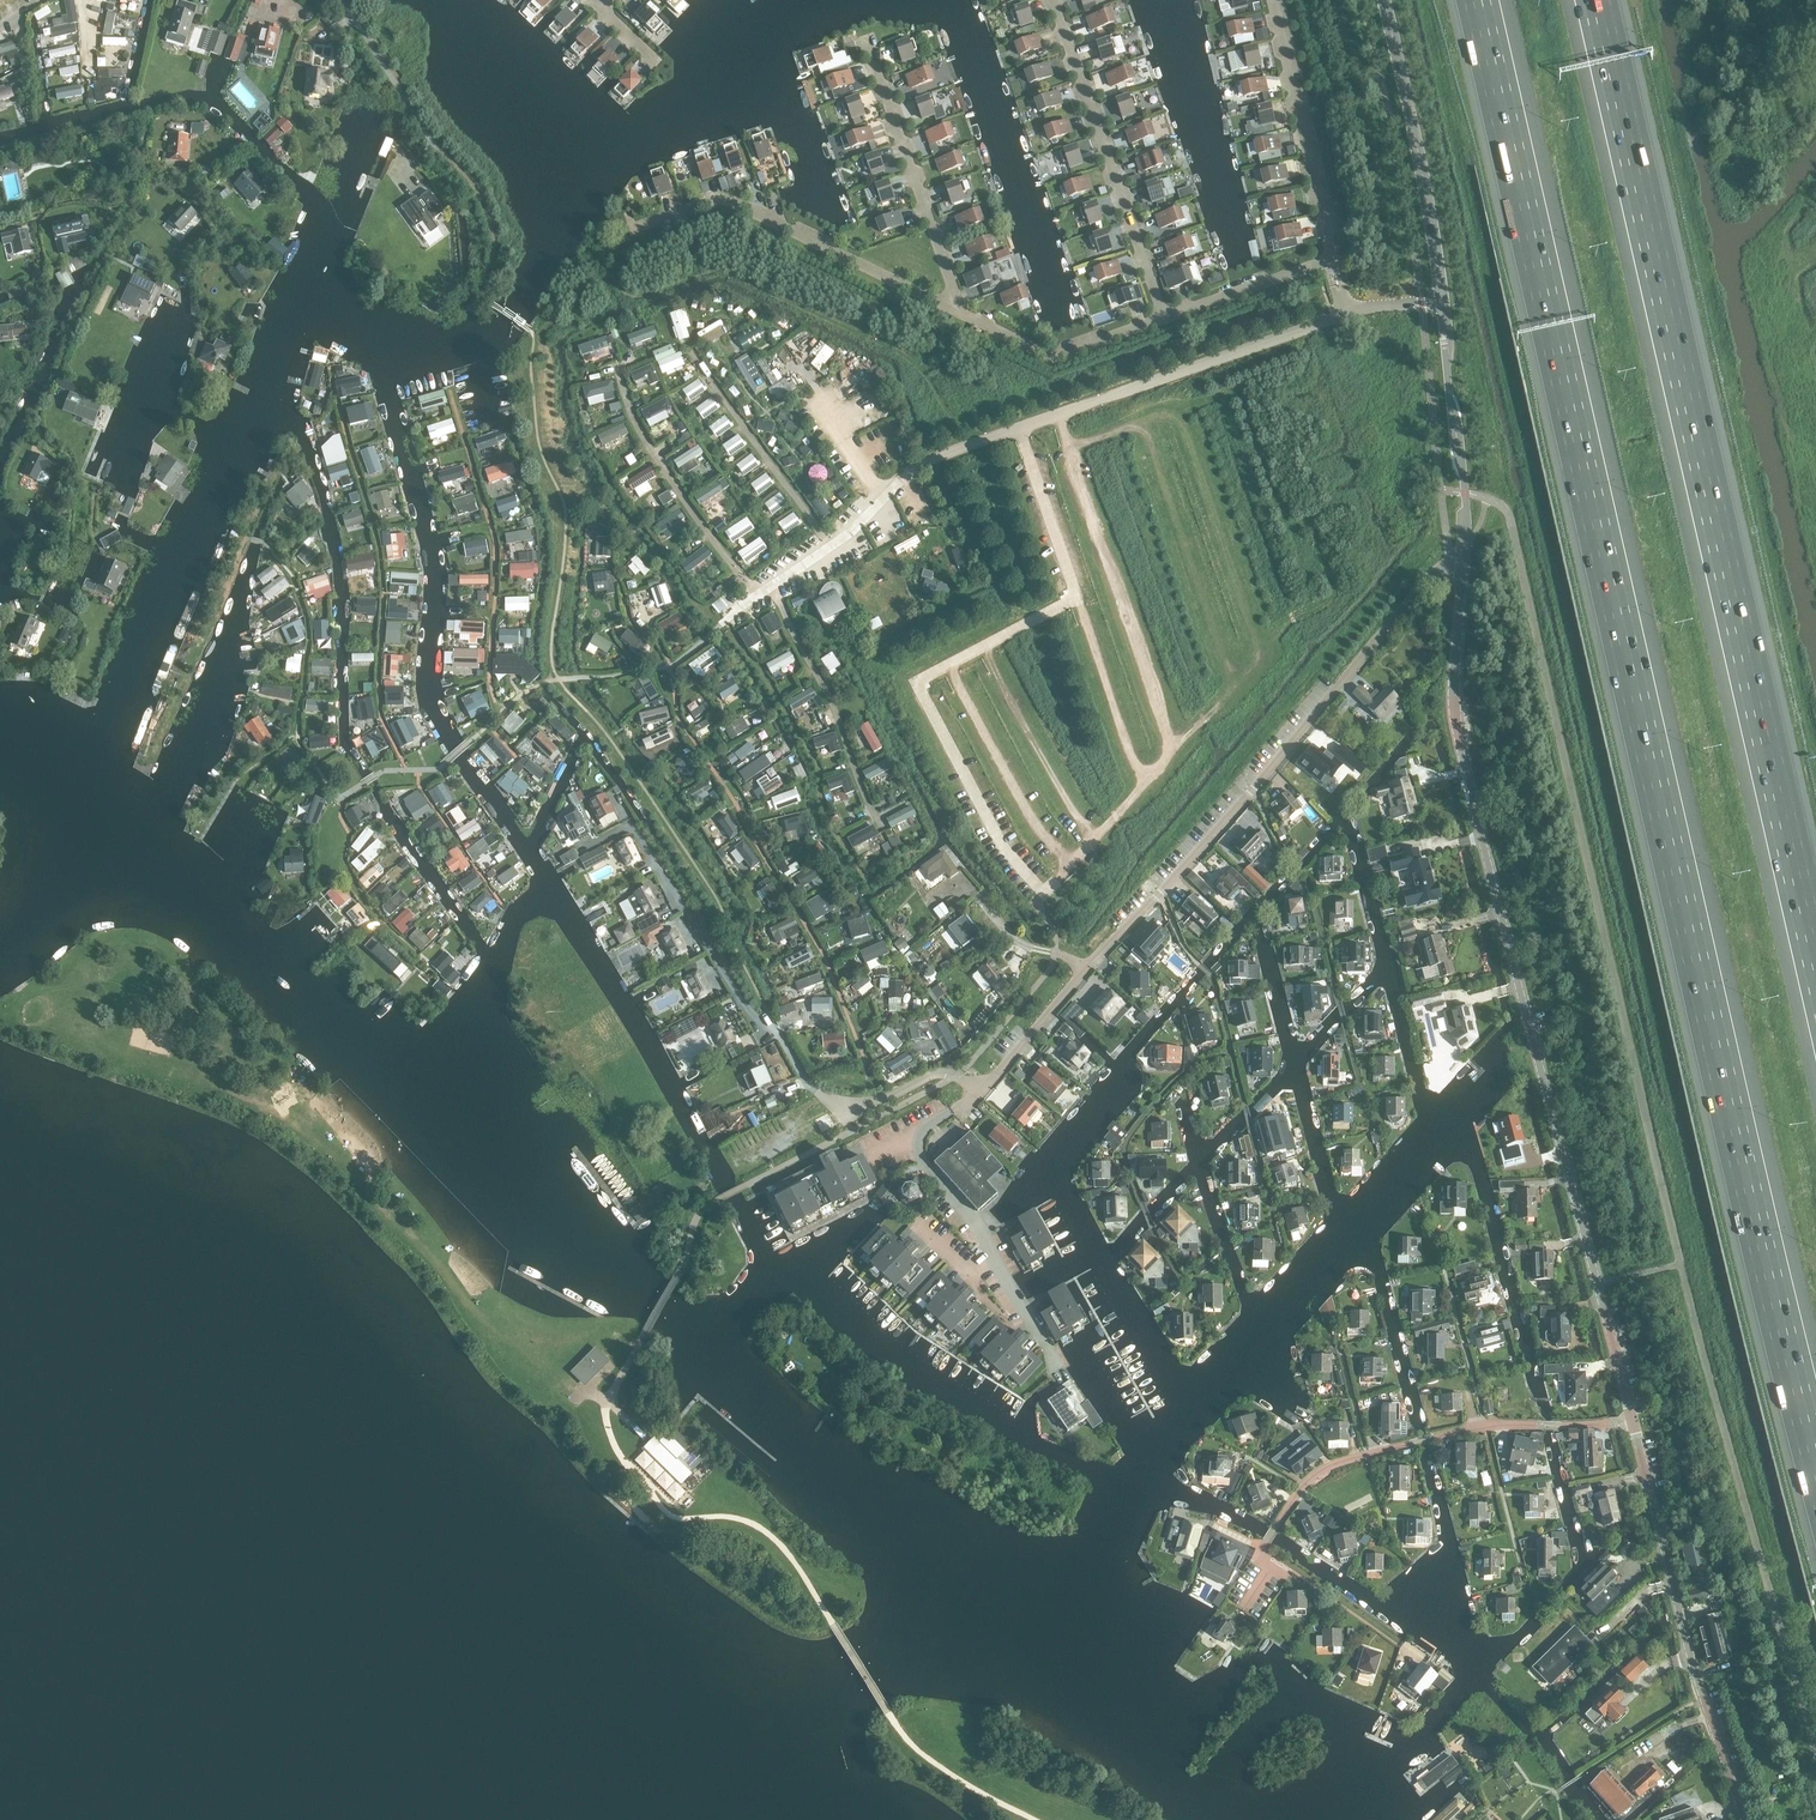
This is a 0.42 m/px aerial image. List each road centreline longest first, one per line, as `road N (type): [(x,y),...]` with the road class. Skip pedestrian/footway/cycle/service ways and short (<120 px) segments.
road 1 (motorway): [(1478,0),(1815,1461)]
road 2 (motorway): [(1815,951),(1596,0)]
road 3 (tertiary): [(1633,1421),(1462,762),(1454,690),(1464,565)]
road 4 (residential): [(955,1077),(983,1090),(1431,576),(1464,565)]
road 5 (residential): [(955,1077),(933,1074),(861,1105),(823,1096),(774,1029),(750,1013),(631,824),(595,843)]
road 6 (residential): [(1282,1574),(1260,1561),(1261,1551),(1300,1489),(1335,1463),(1485,1427),(1633,1421)]
road 7 (unclassified): [(928,462),(1346,314)]
road 8 (tertiary): [(1745,1819),(1691,1657),(1633,1421)]
road 9 (residential): [(963,314),(732,201),(637,229),(629,216)]
road 10 (residential): [(1164,318),(1053,0)]
road 11 (tertiary): [(1444,303),(1384,0)]
road 12 (residential): [(963,314),(868,44)]
road 13 (residential): [(1334,259),(1275,0)]
road 14 (tertiary): [(1464,565),(1466,505),(1444,303)]
road 15 (residential): [(1164,318),(1058,357),(963,314)]
road 16 (residential): [(1326,262),(1164,318)]
road 17 (track): [(431,138),(342,0)]

